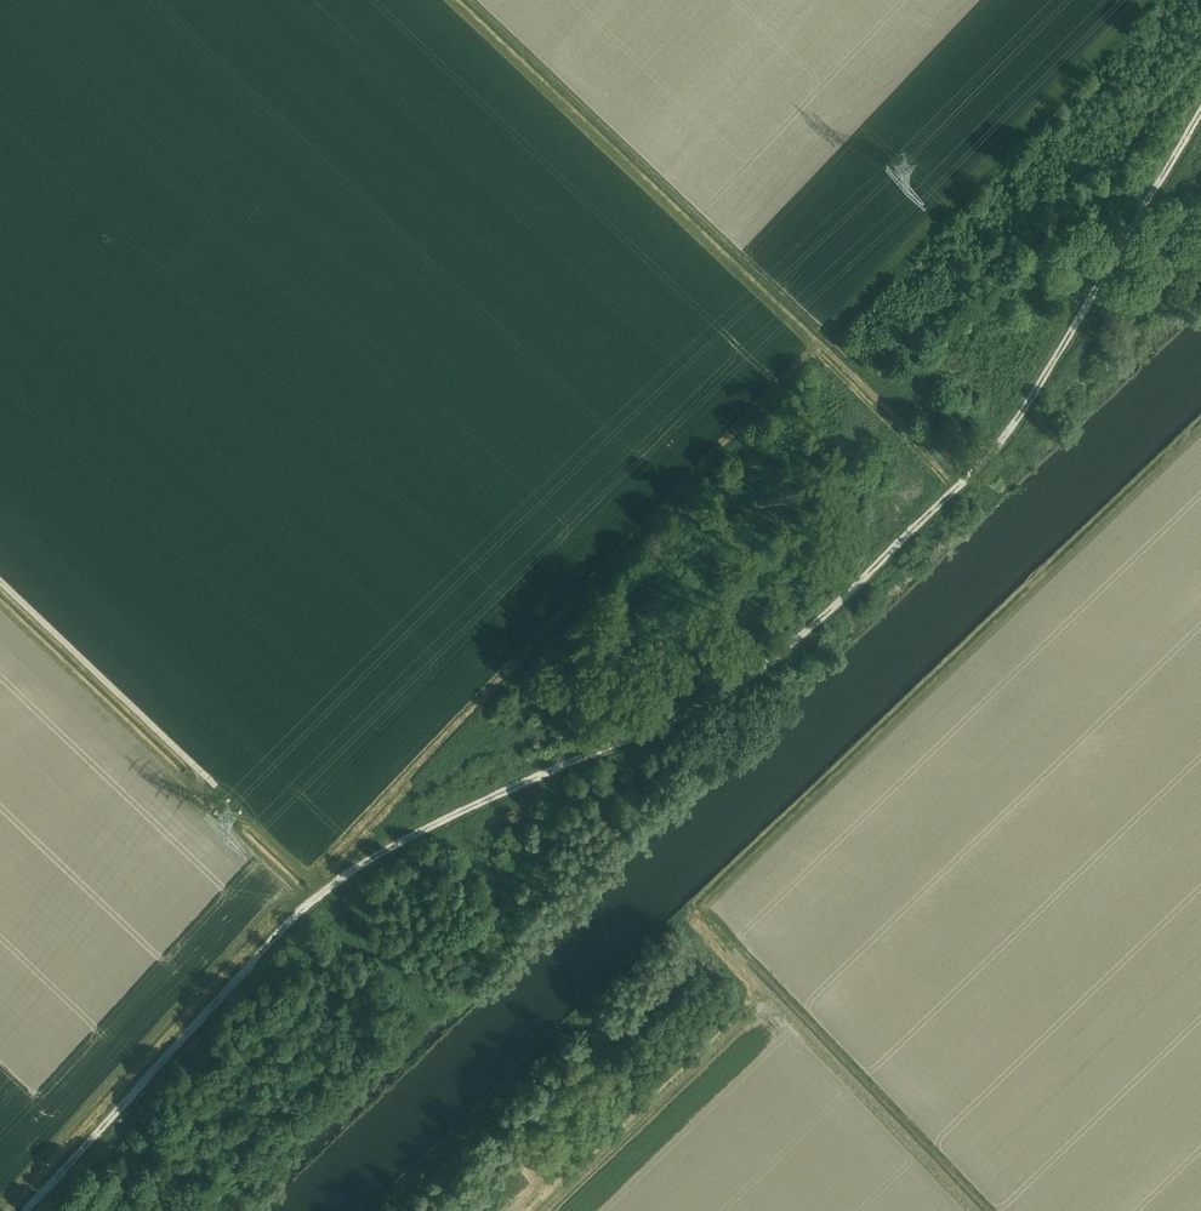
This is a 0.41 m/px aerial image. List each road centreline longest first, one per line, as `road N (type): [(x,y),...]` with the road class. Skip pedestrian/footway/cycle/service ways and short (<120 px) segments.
road 1 (track): [(28,1210),(309,898),(487,799),(699,715),(907,535),(1030,395),(1200,114)]

